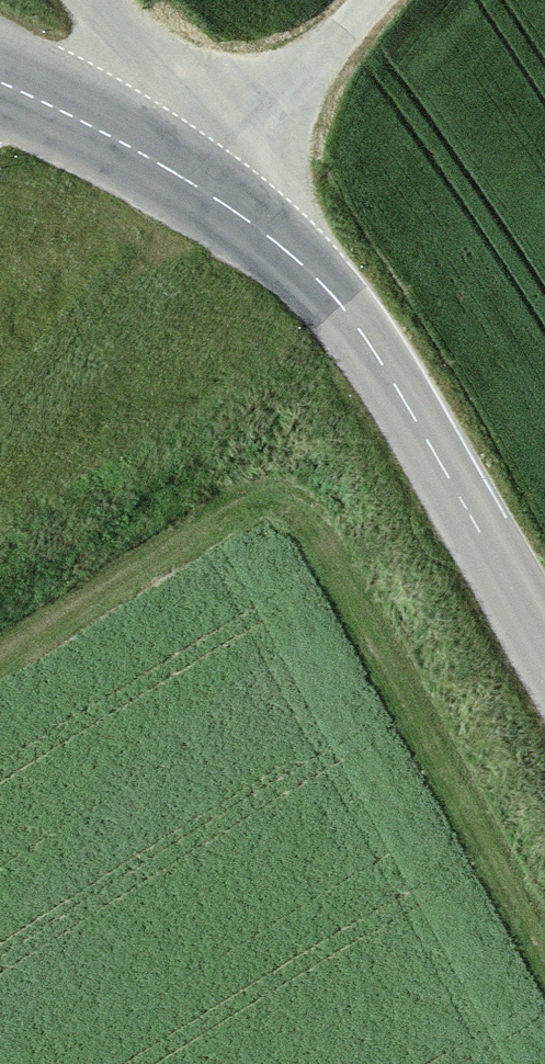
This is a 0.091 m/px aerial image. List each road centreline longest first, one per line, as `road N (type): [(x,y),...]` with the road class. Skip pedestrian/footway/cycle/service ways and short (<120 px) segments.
road 1 (track): [(544,970),(280,492),(0,675)]
road 2 (tertiary): [(544,636),(352,320),(221,202),(0,82)]
road 3 (track): [(221,202),(362,0)]
road 4 (track): [(93,0),(252,155)]

